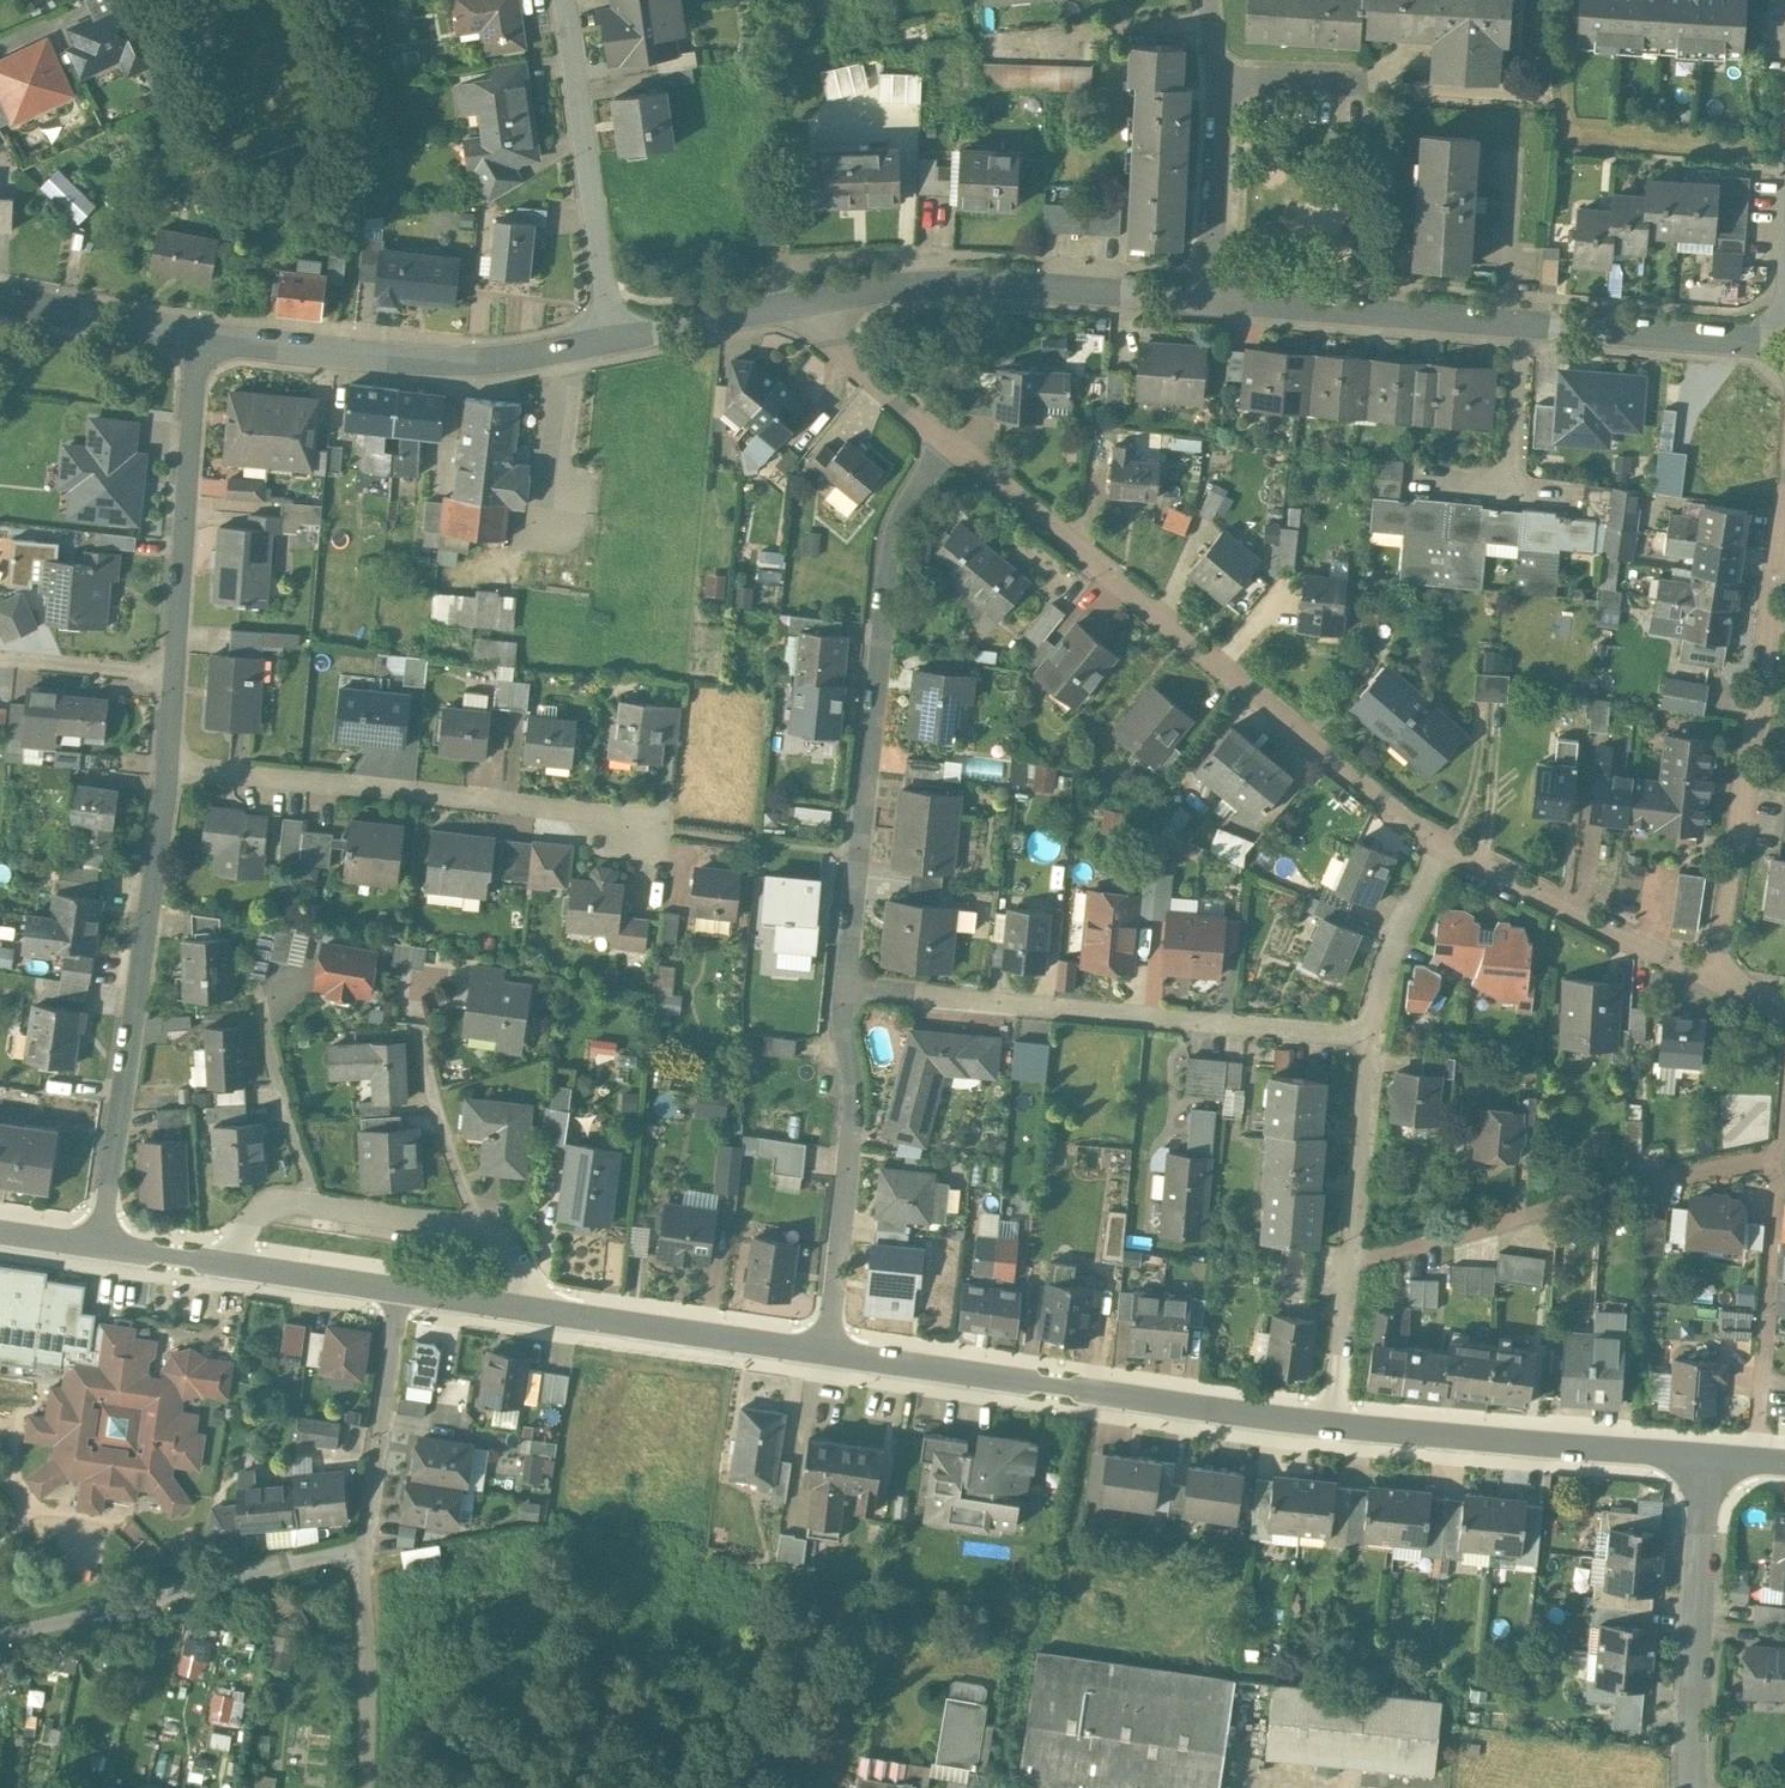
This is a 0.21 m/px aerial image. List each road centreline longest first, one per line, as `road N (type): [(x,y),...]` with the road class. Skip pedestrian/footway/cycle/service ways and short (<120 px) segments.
road 1 (residential): [(1444,845),(948,442)]
road 2 (residential): [(948,442),(895,520),(847,985)]
road 3 (residential): [(1762,340),(1212,299)]
road 4 (residential): [(847,985),(1371,1038)]
road 5 (residential): [(1334,1428),(827,1359)]
road 6 (residential): [(1718,978),(1784,479)]
road 7 (residential): [(172,764),(100,1250)]
road 8 (residential): [(172,764),(648,828)]
road 9 (residential): [(1777,1153),(1616,1186),(1352,1260)]
road 10 (residential): [(1212,299),(984,283),(798,306)]
road 11 (residential): [(611,339),(455,361),(199,339)]
road 12 (residential): [(229,1269),(248,1225),(273,1205),(317,1202),(484,1232),(515,1258),(538,1316)]
road 13 (residential): [(847,985),(854,1138),(827,1359)]
road 14 (residential): [(365,1548),(0,1634)]
road 15 (residential): [(1706,1460),(1334,1428)]
road 16 (residential): [(611,339),(565,0)]
road 17 (residential): [(199,339),(177,671)]
road 18 (residential): [(1706,1460),(1693,1787)]
road 19 (residential): [(1777,1153),(1758,1464)]
road 20 (residential): [(1718,978),(1444,845)]
road 21 (residential): [(827,1359),(538,1316)]
road 22 (residential): [(400,1295),(365,1548)]
road 23 (residential): [(365,1548),(364,1787)]
road 24 (residential): [(1371,1038),(1352,1260)]
road 25 (residential): [(1212,299),(1220,80)]
road 26 (residential): [(1444,845),(1390,949),(1371,1038)]
road 27 (residential): [(199,339),(0,300)]
road 28 (residential): [(948,442),(798,306)]
road 29 (residential): [(1220,80),(1413,89)]
road 30 (residential): [(798,306),(611,339)]
road 31 (residential): [(177,671),(0,656)]
road 32 (residential): [(400,1295),(229,1269)]
road 33 (residential): [(1352,1260),(1334,1428)]
road 34 (residential): [(538,1316),(400,1295)]
road 35 (residential): [(229,1269),(100,1250)]

